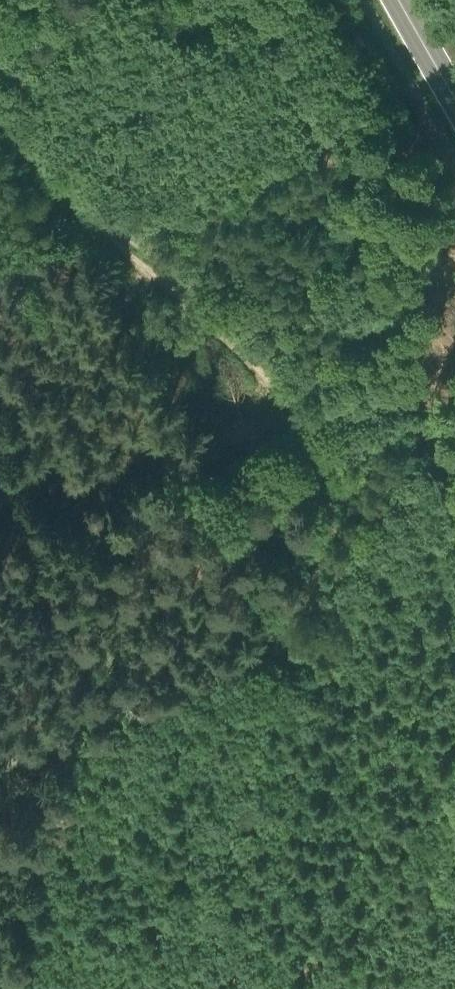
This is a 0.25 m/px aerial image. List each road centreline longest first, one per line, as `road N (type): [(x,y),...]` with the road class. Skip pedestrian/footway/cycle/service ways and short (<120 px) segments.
road 1 (track): [(290,615),(315,522),(315,473),(299,422),(259,362),(0,133)]
road 2 (track): [(191,988),(290,615)]

